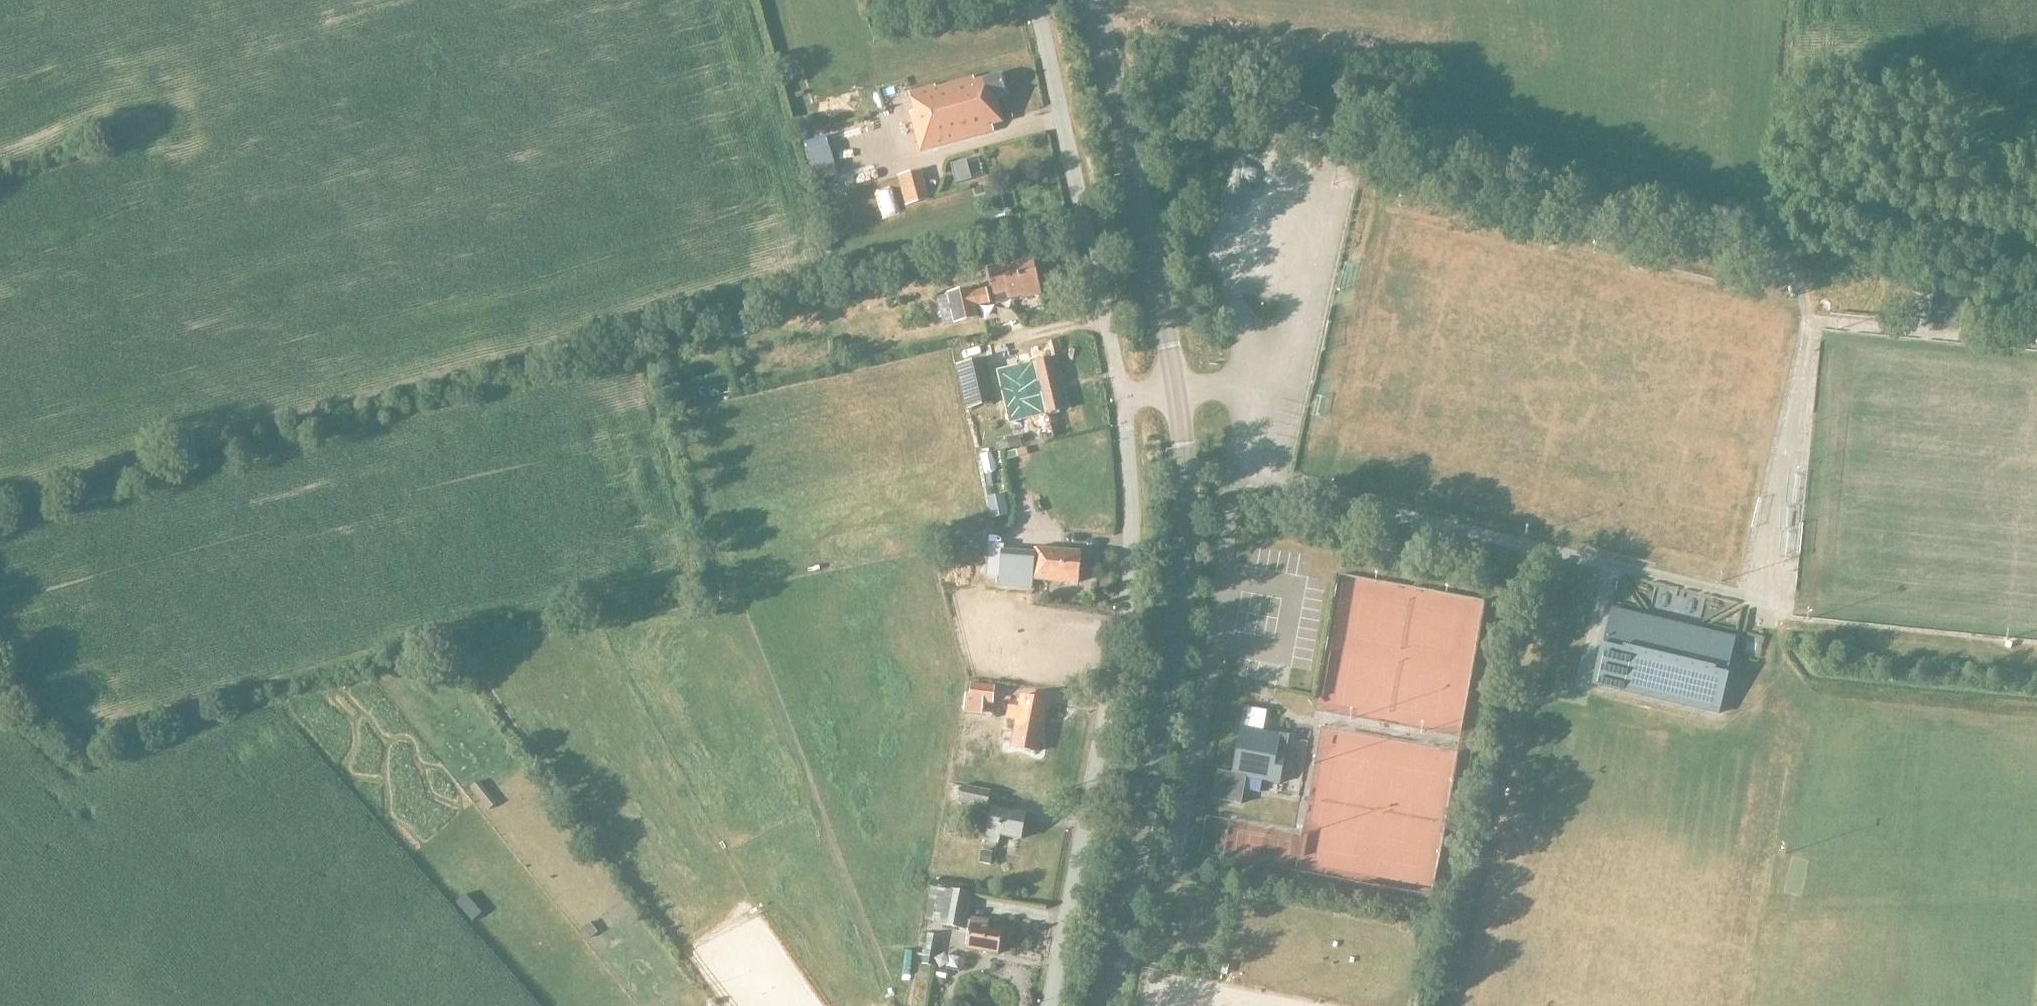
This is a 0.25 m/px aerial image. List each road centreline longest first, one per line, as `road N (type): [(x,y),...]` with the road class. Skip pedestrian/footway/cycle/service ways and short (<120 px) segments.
road 1 (unclassified): [(1104,1005),(1180,604),(1184,473),(1174,391)]
road 2 (residential): [(1049,1005),(1126,604),(1132,533),(1121,398)]
road 3 (residential): [(1121,398),(1034,0)]
road 4 (unclassified): [(1174,391),(1090,0)]
road 5 (track): [(980,349),(1104,319)]

